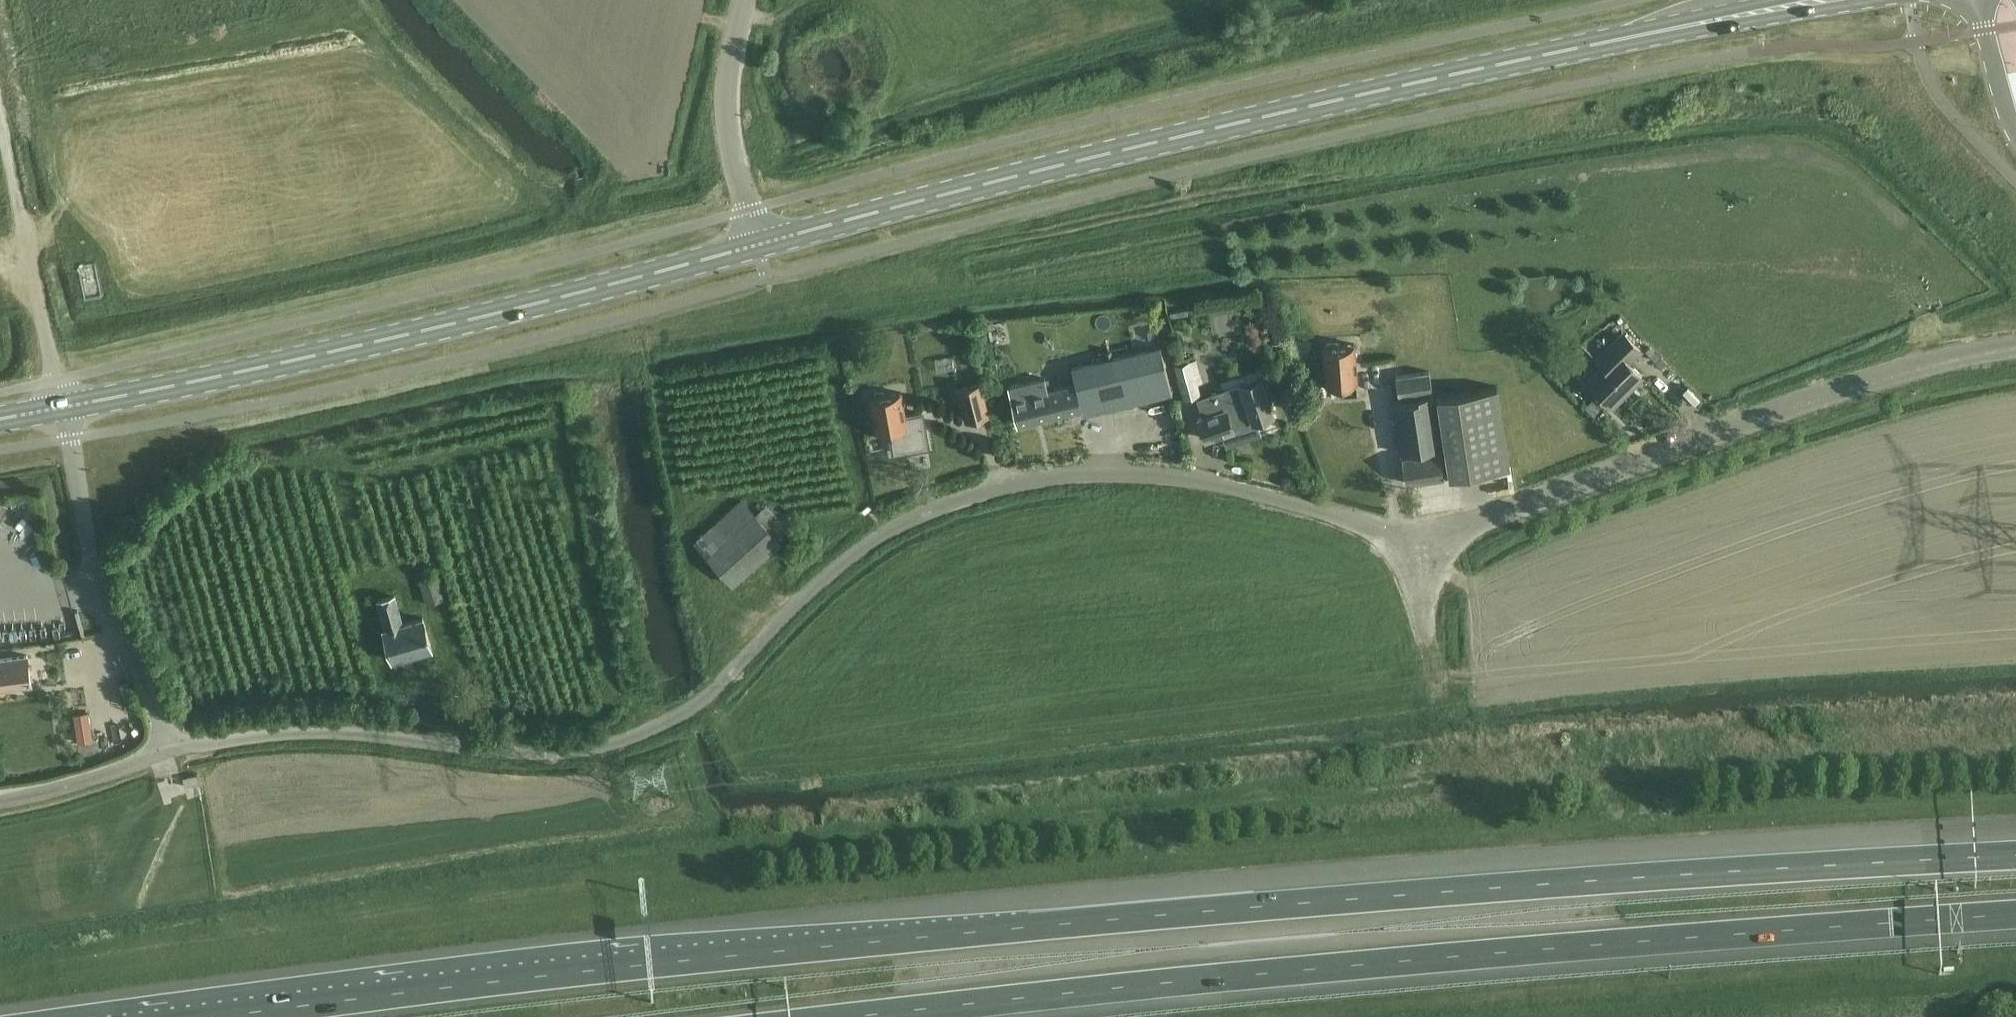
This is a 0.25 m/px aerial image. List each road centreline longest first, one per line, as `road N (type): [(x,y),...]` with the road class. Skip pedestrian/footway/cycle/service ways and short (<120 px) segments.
road 1 (unclassified): [(169,746),(304,733),(542,760),(603,752),(689,717),(854,562),(917,522),(1001,488),(1104,476),(1203,478),(1420,547),(1847,388),(2015,352)]
road 2 (motorway): [(2015,861),(1274,904),(207,1016)]
road 3 (motorway): [(884,1016),(1280,974),(2015,918)]
road 4 (primary): [(754,242),(1490,69),(1829,0)]
road 5 (primary): [(63,408),(437,326),(754,242)]
road 6 (unclassified): [(169,746),(100,584),(63,408)]
road 7 (unclassified): [(63,408),(0,98)]
road 8 (unclassified): [(754,242),(733,123),(748,0)]
road 9 (unclassified): [(0,802),(88,782),(169,746)]

